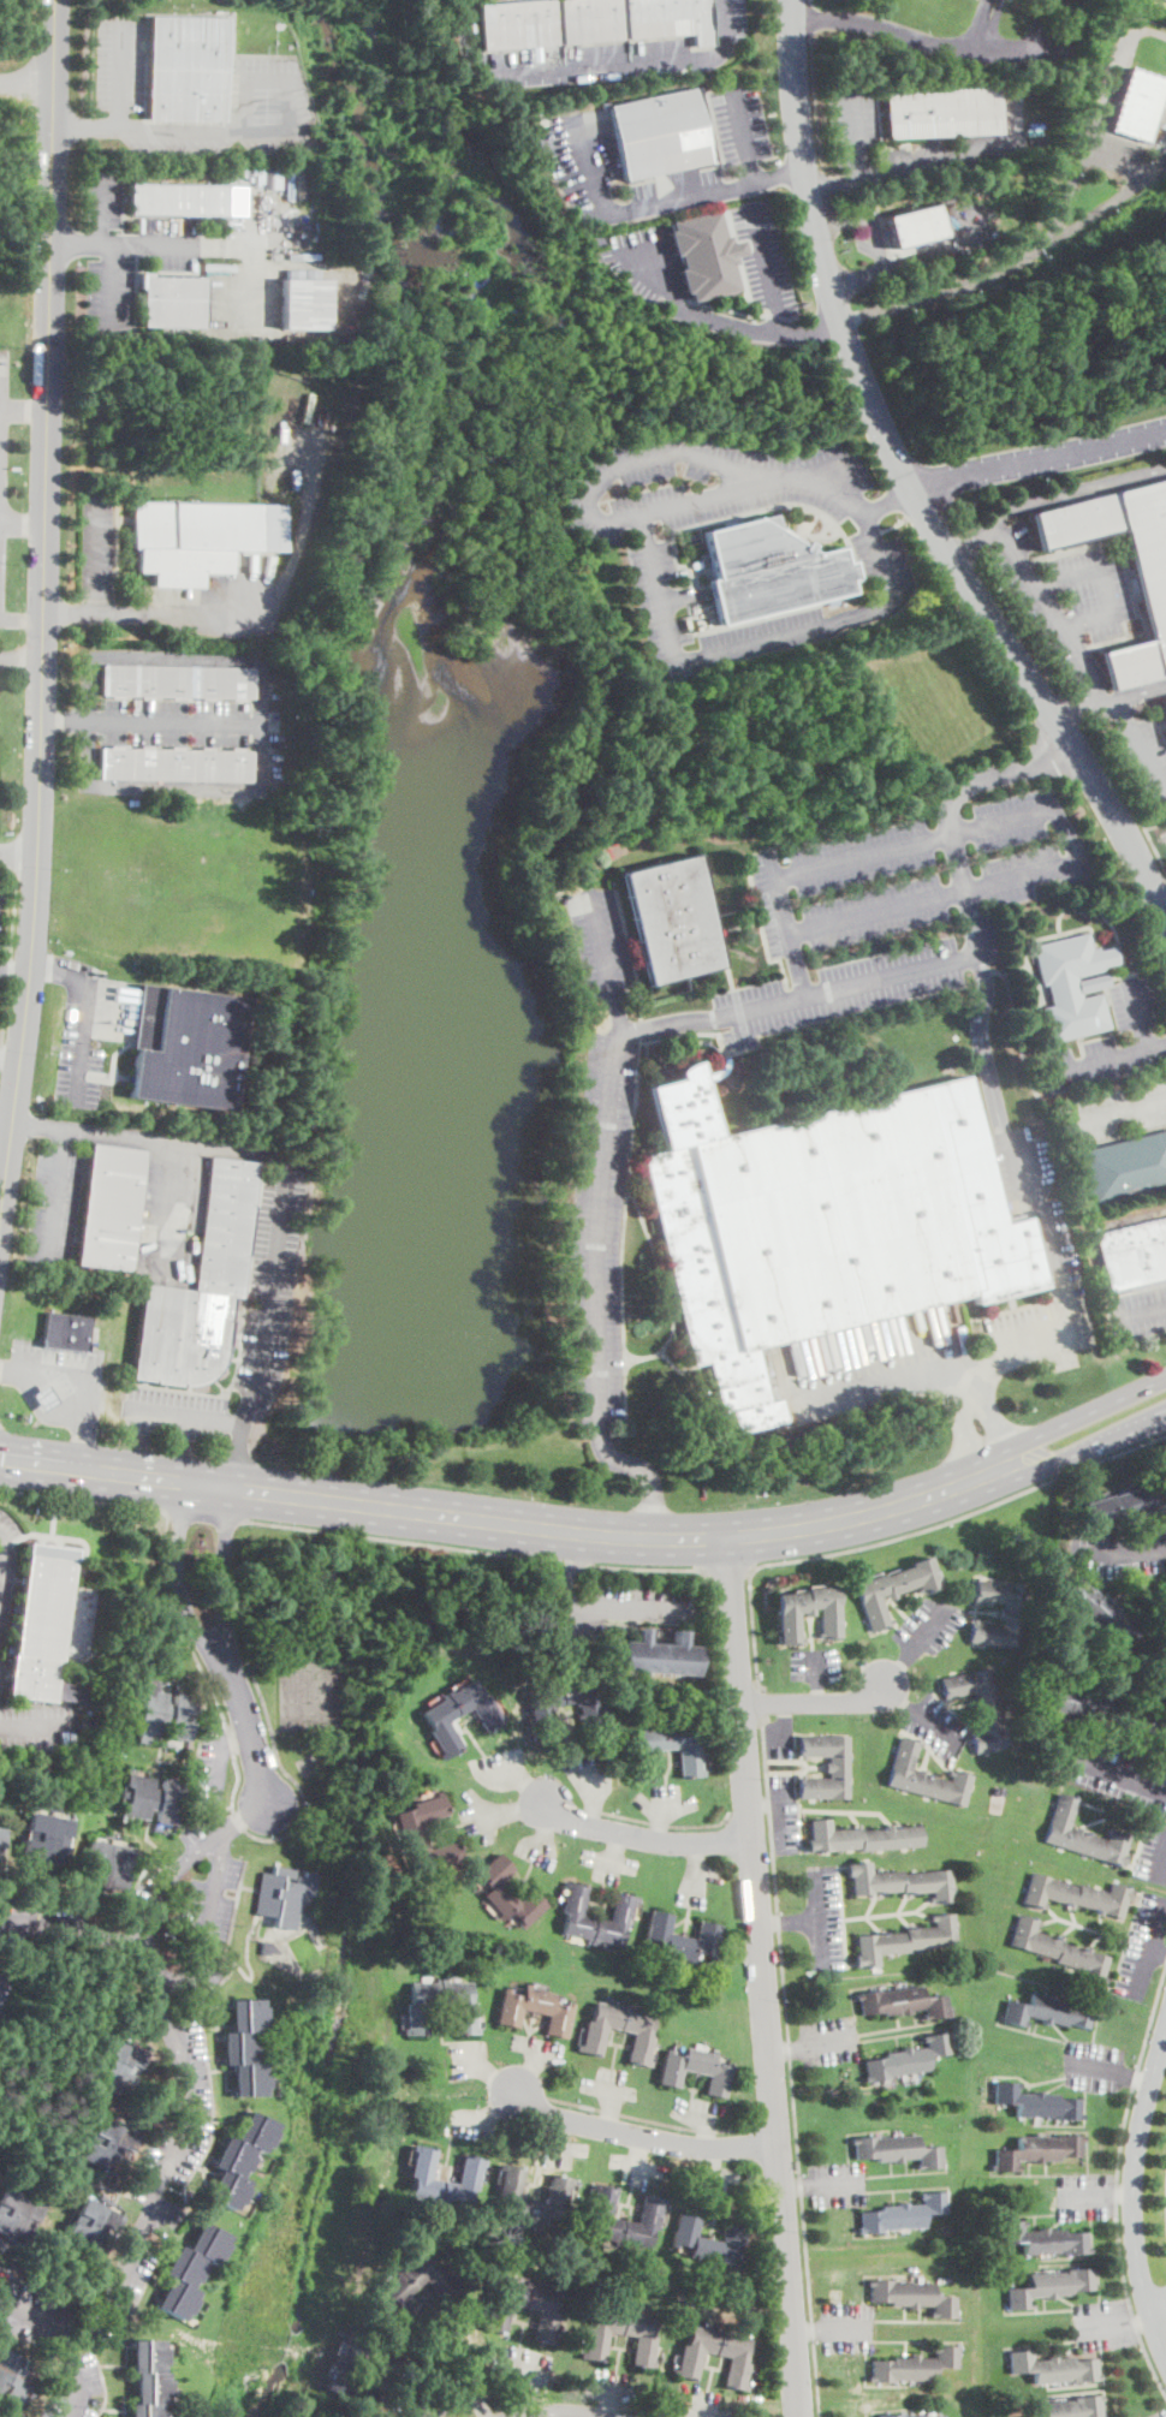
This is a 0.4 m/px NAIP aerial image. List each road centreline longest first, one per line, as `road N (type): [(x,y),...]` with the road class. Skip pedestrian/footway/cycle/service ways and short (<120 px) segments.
road 1 (tertiary): [(0,1228),(37,857),(55,0)]
road 2 (primary): [(1006,1466),(871,1514),(727,1537),(652,1537),(0,1458)]
road 3 (tertiary): [(1165,911),(1095,776),(952,556),(853,362),(803,168),(794,0)]
road 4 (residential): [(798,2416),(727,1537)]
road 5 (residential): [(0,1926),(63,1927),(144,1943),(186,2095),(183,2136),(103,2305),(59,2323),(0,2297)]
road 6 (tertiary): [(1165,2034),(1135,2187),(1136,2246),(1165,2354)]
road 7 (residential): [(778,2143),(674,2143),(543,2114),(512,2086)]
road 8 (residential): [(751,1838),(661,1841),(570,1820),(547,1799)]
road 9 (residential): [(186,1482),(180,1594),(197,1630),(221,1655)]
road 10 (primary): [(1165,1379),(1025,1441),(1006,1466)]
road 11 (primary): [(1006,1466),(1039,1469),(1165,1418)]
road 12 (residential): [(221,1655),(230,1488)]
road 13 (residential): [(221,1655),(268,1805)]
road 14 (residential): [(886,1685),(857,1701),(742,1703)]
road 15 (residential): [(216,1835),(169,1877),(144,1943)]

